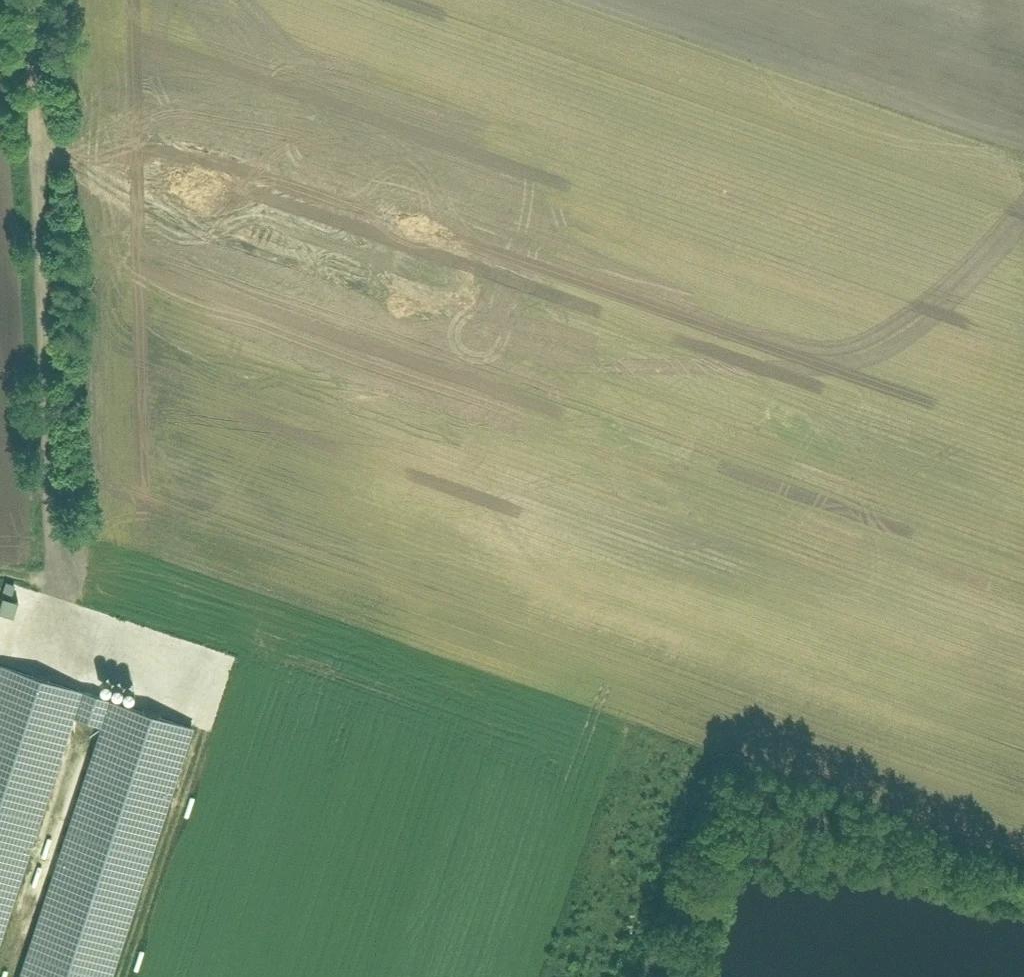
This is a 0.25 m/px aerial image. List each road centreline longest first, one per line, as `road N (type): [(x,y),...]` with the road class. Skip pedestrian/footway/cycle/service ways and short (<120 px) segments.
road 1 (track): [(72,579),(57,0)]

